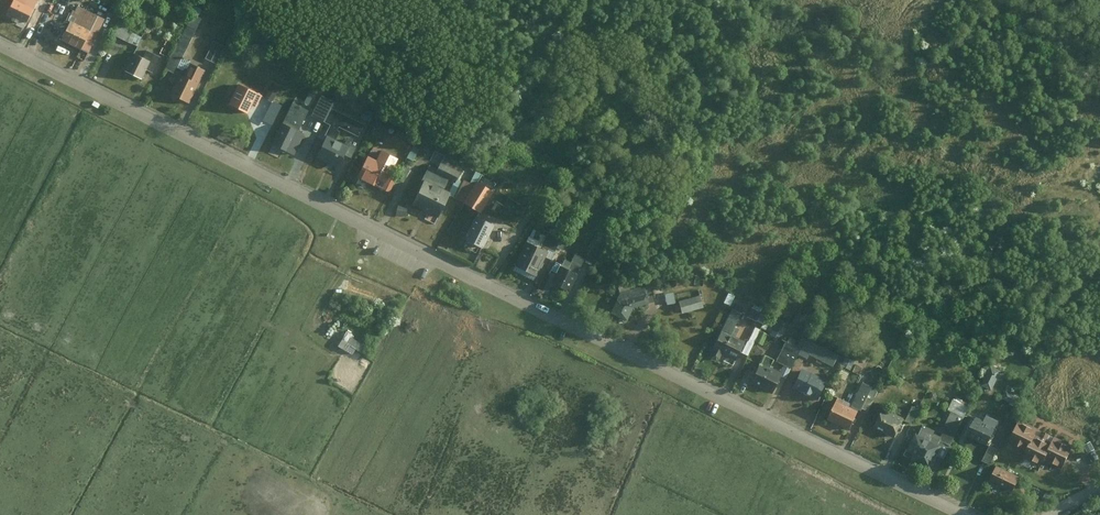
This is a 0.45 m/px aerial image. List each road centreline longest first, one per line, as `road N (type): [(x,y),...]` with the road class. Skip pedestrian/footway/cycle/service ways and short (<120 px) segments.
road 1 (residential): [(0,44),(967,514)]

